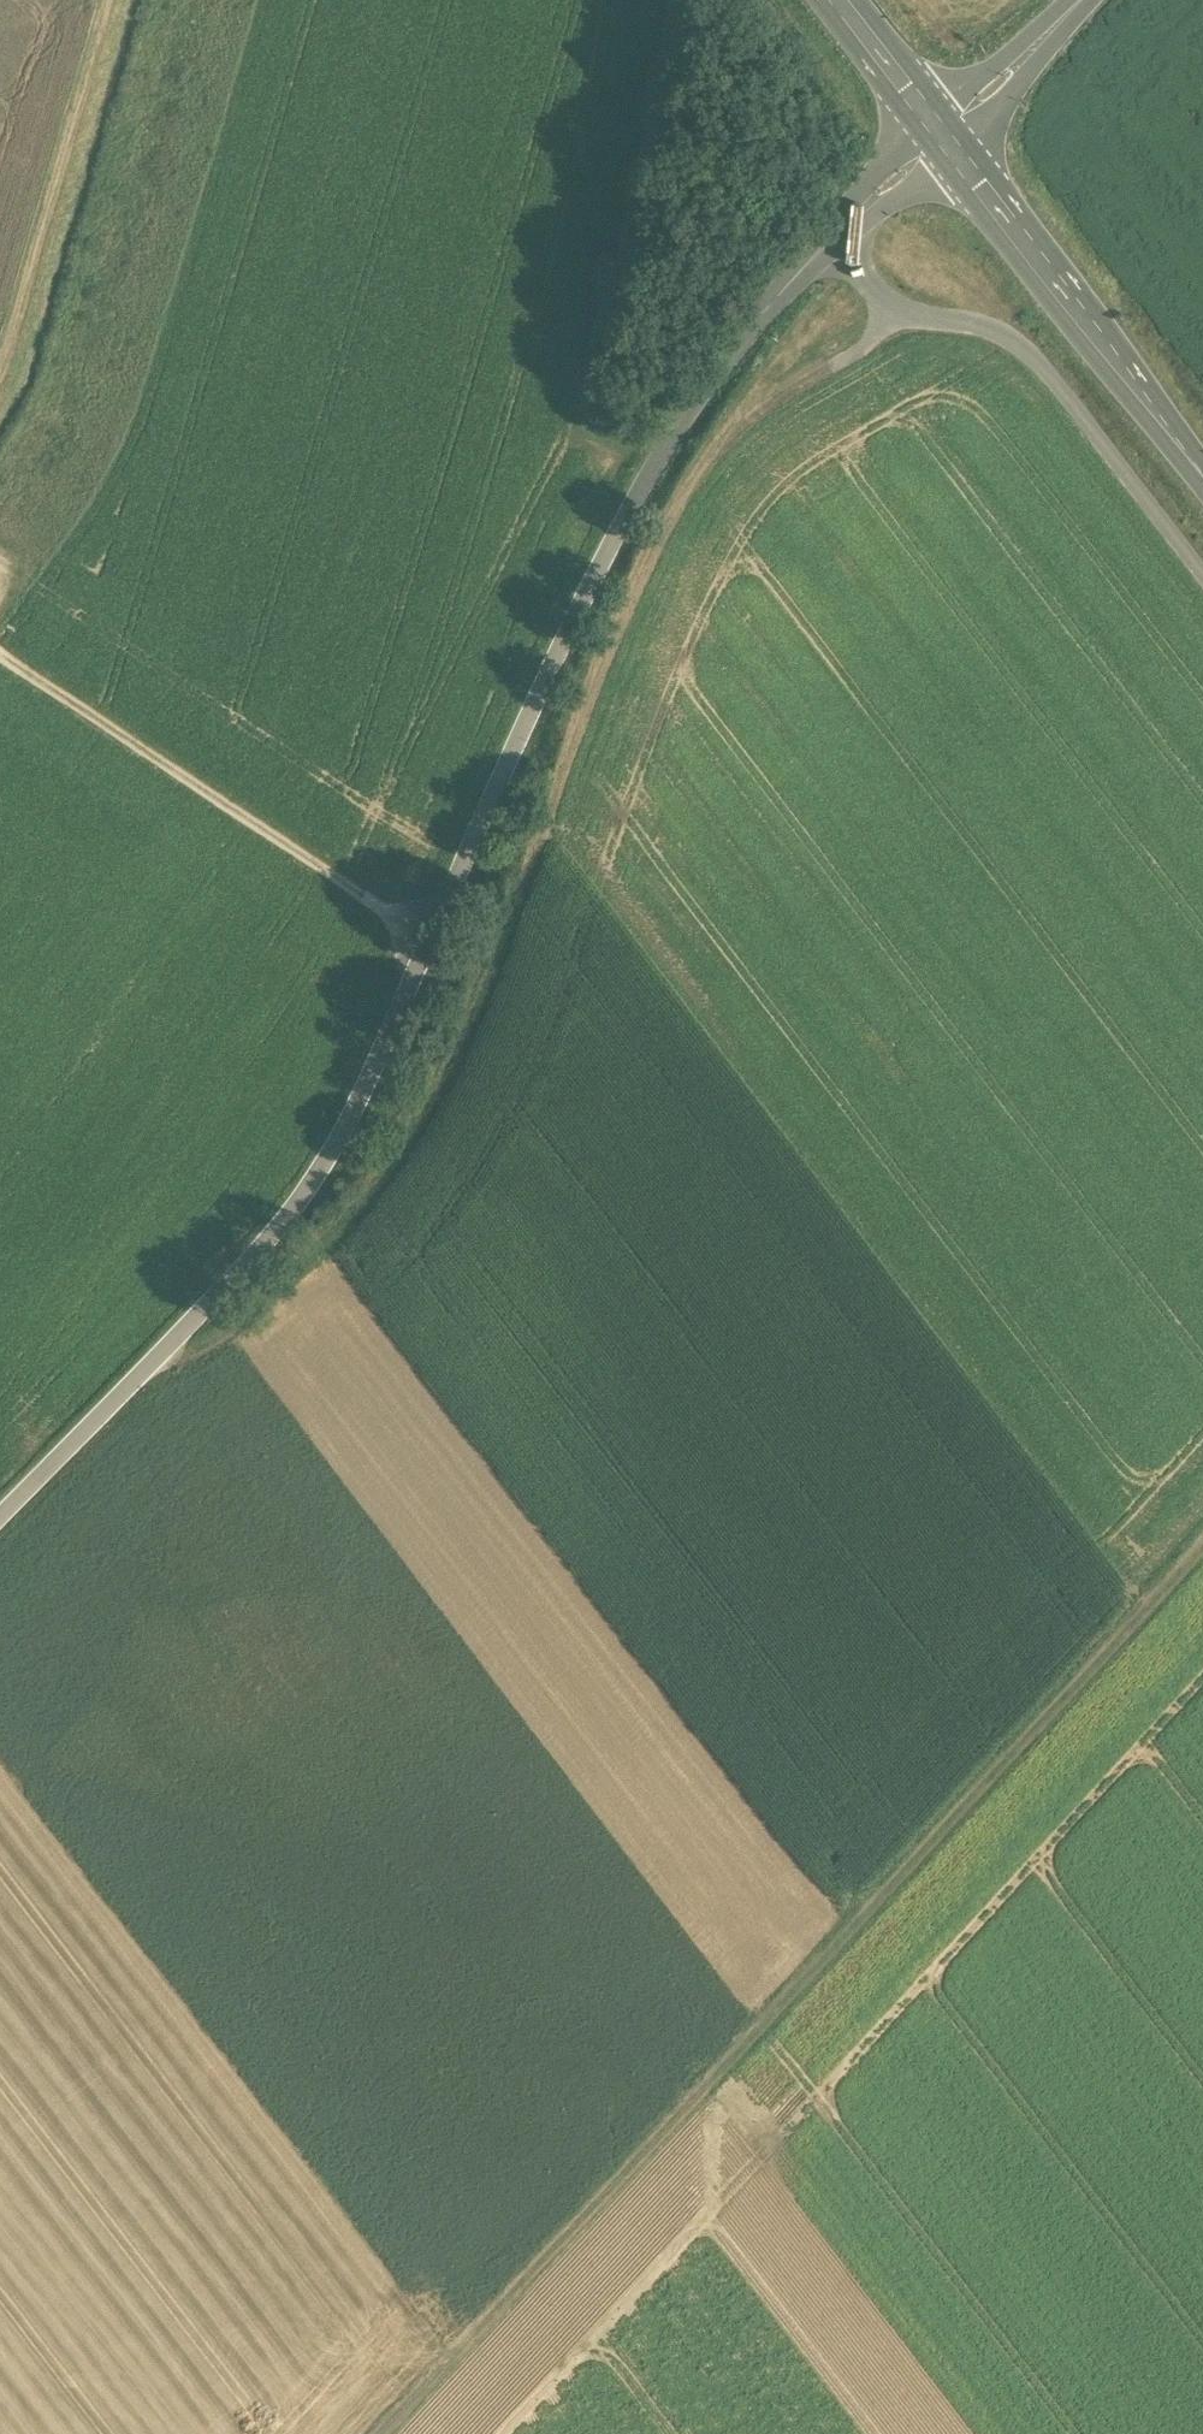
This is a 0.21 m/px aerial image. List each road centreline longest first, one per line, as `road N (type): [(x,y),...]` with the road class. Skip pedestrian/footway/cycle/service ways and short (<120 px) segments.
road 1 (unclassified): [(0,1518),(304,1198),(341,1141),(599,562),(703,383),(806,261),(948,144)]
road 2 (track): [(386,2433),(1202,1550)]
road 3 (track): [(1202,618),(875,203)]
road 4 (secondary): [(948,144),(1202,476)]
road 5 (track): [(0,651),(326,871)]
road 6 (track): [(0,362),(107,0)]
road 7 (unclassified): [(948,144),(1091,0)]
road 8 (secondary): [(837,0),(948,144)]
road 9 (track): [(432,937),(326,871)]

